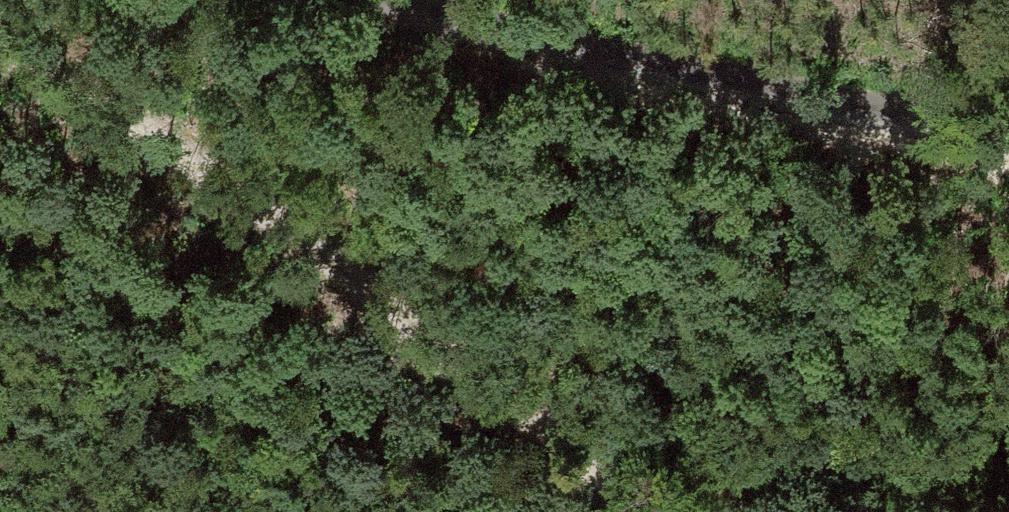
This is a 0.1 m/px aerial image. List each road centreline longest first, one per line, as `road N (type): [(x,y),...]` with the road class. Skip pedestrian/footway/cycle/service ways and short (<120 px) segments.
road 1 (track): [(0,61),(213,185),(660,511)]
road 2 (unclassified): [(1008,130),(451,27),(386,0)]
road 3 (track): [(521,412),(1008,495)]

